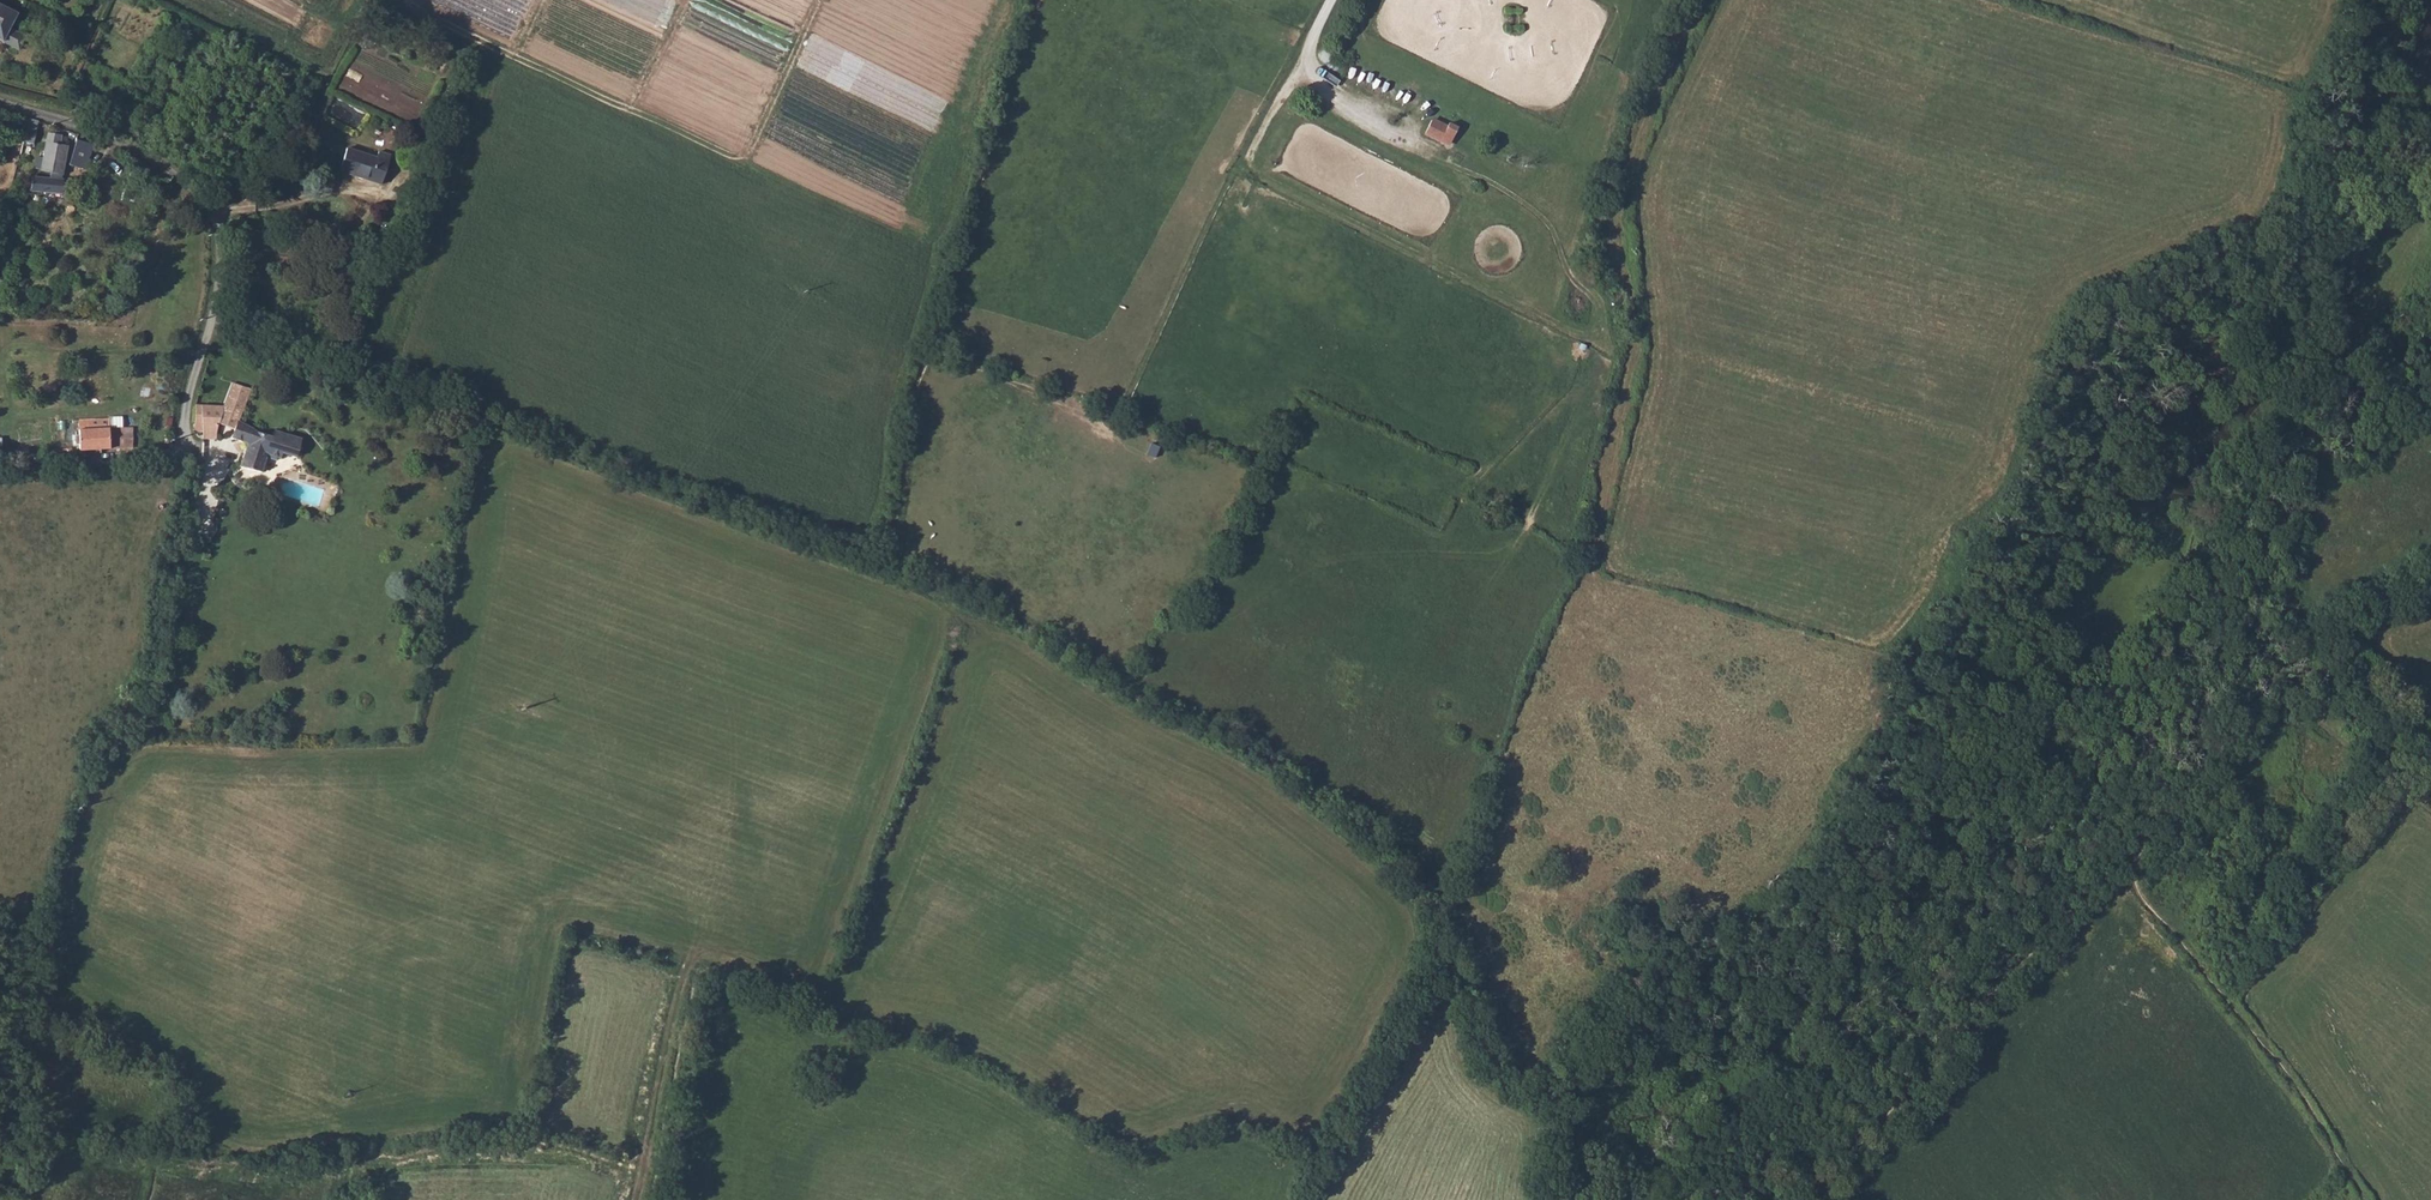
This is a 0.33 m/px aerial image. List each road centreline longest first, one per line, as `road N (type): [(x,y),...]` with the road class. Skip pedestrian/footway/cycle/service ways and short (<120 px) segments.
road 1 (track): [(1699,0),(1649,98),(1622,216),(1643,350),(1595,558)]
road 2 (residential): [(0,102),(134,151),(218,222)]
road 3 (track): [(196,452),(184,435),(208,332)]
road 4 (residential): [(218,222),(208,332),(222,337)]

